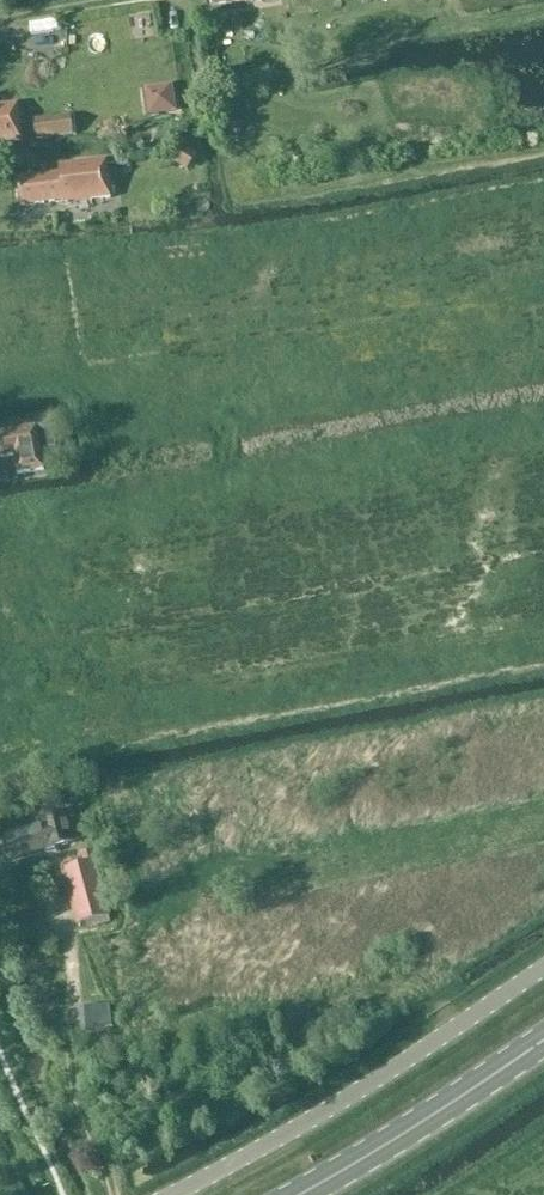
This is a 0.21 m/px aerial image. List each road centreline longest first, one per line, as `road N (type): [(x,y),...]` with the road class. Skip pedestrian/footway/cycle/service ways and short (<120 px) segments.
road 1 (unclassified): [(172,1194),(361,1090),(543,968)]
road 2 (primary): [(299,1194),(543,1043)]

